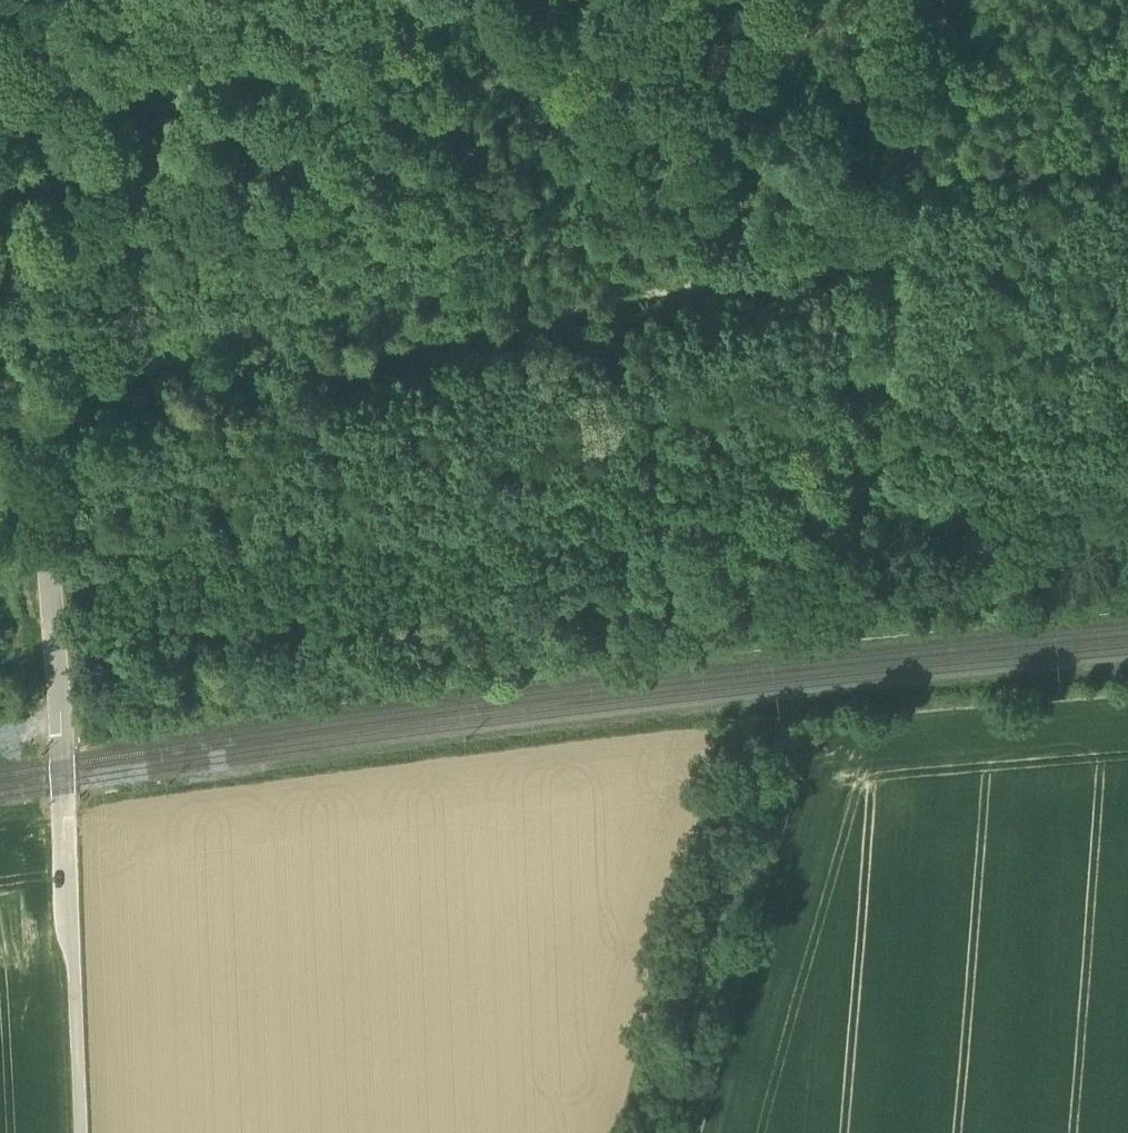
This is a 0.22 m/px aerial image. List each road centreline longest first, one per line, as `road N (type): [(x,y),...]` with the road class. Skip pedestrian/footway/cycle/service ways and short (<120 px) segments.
road 1 (track): [(39,377),(77,1132)]

